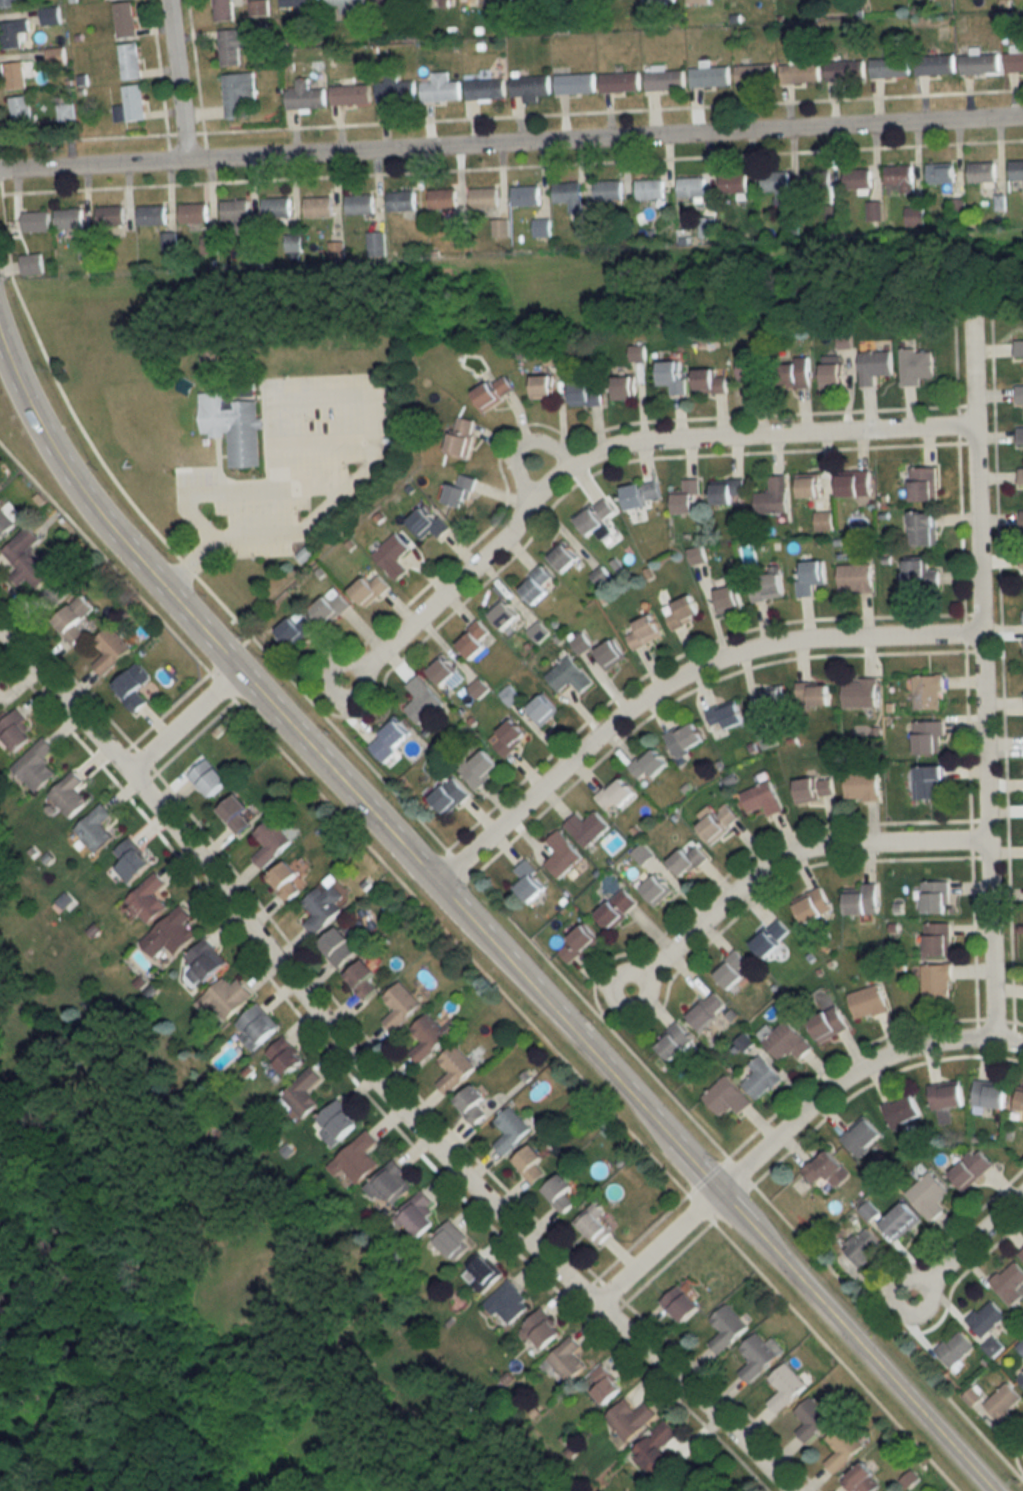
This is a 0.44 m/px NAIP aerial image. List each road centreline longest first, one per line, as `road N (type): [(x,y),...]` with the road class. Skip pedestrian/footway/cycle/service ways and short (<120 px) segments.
road 1 (tertiary): [(713,1193),(57,471),(21,420),(0,363)]
road 2 (residential): [(0,170),(1022,119)]
road 3 (residential): [(349,679),(500,544),(538,489),(596,455),(640,445),(971,427)]
road 4 (residential): [(125,772),(348,1052),(595,1305)]
road 5 (residential): [(434,884),(591,741),(678,677),(781,645),(980,638)]
road 6 (residential): [(595,1305),(713,1193),(867,1066),(935,1045),(1022,1046)]
road 7 (residential): [(631,992),(744,883),(794,851),(984,845)]
road 8 (tertiary): [(989,1490),(713,1193)]
road 9 (residential): [(980,638),(990,1041)]
road 10 (residential): [(967,318),(980,638)]
road 11 (residential): [(595,1305),(787,1490)]
road 12 (residential): [(0,635),(125,772)]
road 13 (residential): [(185,163),(167,0)]
road 14 (residential): [(910,1298),(1022,1194)]
road 15 (residential): [(125,772),(238,670)]
road 16 (residential): [(526,501),(517,463),(533,436),(561,446),(577,464)]

